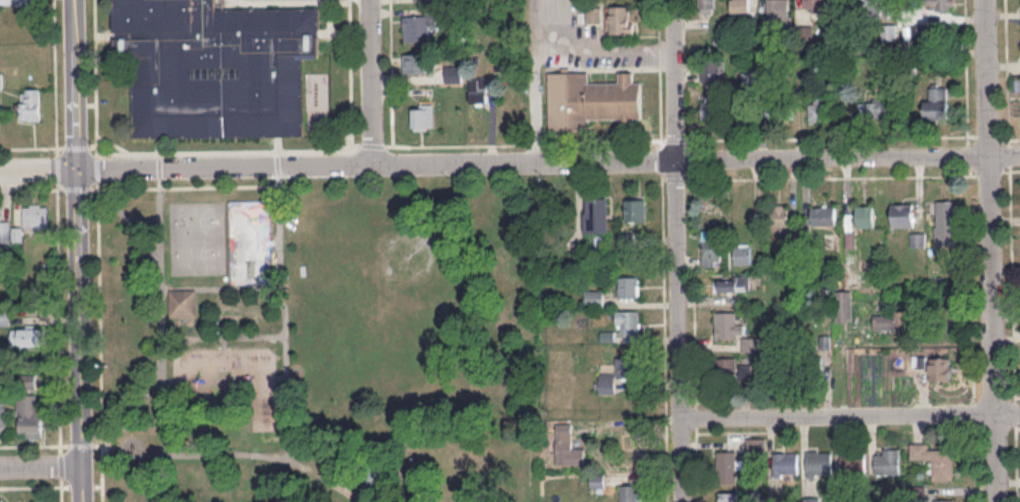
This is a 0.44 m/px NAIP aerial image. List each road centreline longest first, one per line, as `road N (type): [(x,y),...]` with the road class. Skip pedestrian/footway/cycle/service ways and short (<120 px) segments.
road 1 (residential): [(380,168),(989,155)]
road 2 (residential): [(685,501),(675,0)]
road 3 (residential): [(998,501),(989,0)]
road 4 (residential): [(683,420),(1019,412)]
road 5 (tertiary): [(83,501),(80,170)]
road 6 (residential): [(80,170),(380,168)]
road 7 (tertiary): [(80,170),(77,0)]
road 8 (residential): [(375,0),(380,168)]

